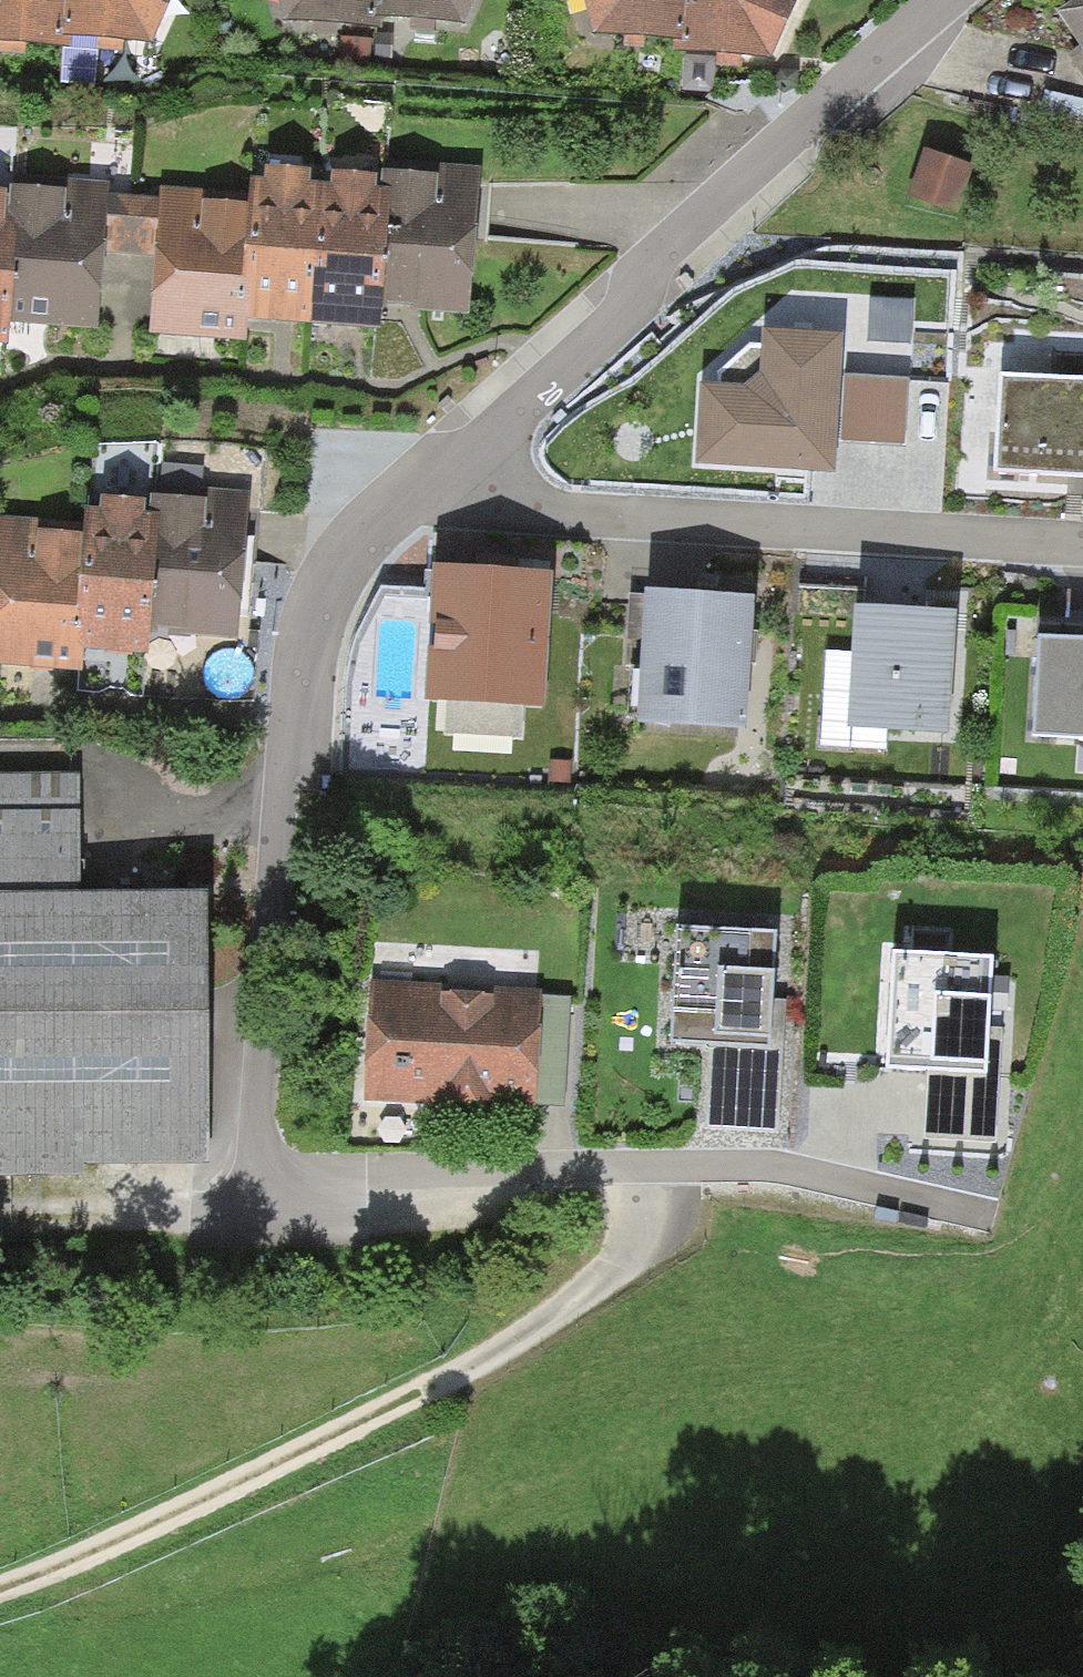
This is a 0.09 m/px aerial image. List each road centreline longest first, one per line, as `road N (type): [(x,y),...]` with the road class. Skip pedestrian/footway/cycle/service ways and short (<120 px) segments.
road 1 (residential): [(438,461),(373,516),(325,592),(253,1172),(774,1168),(994,1213)]
road 2 (track): [(0,1590),(397,1404),(597,1286),(639,1234),(643,1164)]
road 3 (residential): [(952,0),(438,461)]
road 4 (residential): [(438,461),(527,507),(1082,544)]
road 5 (track): [(47,1569),(114,1589),(207,1577),(428,1527),(659,1448)]

